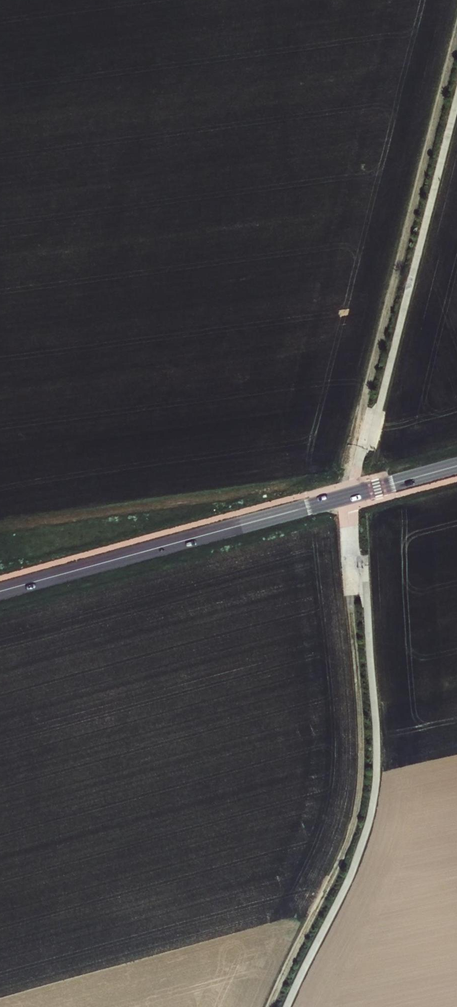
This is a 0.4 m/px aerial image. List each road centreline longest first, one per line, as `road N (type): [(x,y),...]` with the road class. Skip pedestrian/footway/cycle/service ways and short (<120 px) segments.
road 1 (track): [(269,1006),(357,809),(344,510)]
road 2 (tertiary): [(456,466),(0,592)]
road 3 (track): [(350,466),(456,37)]

